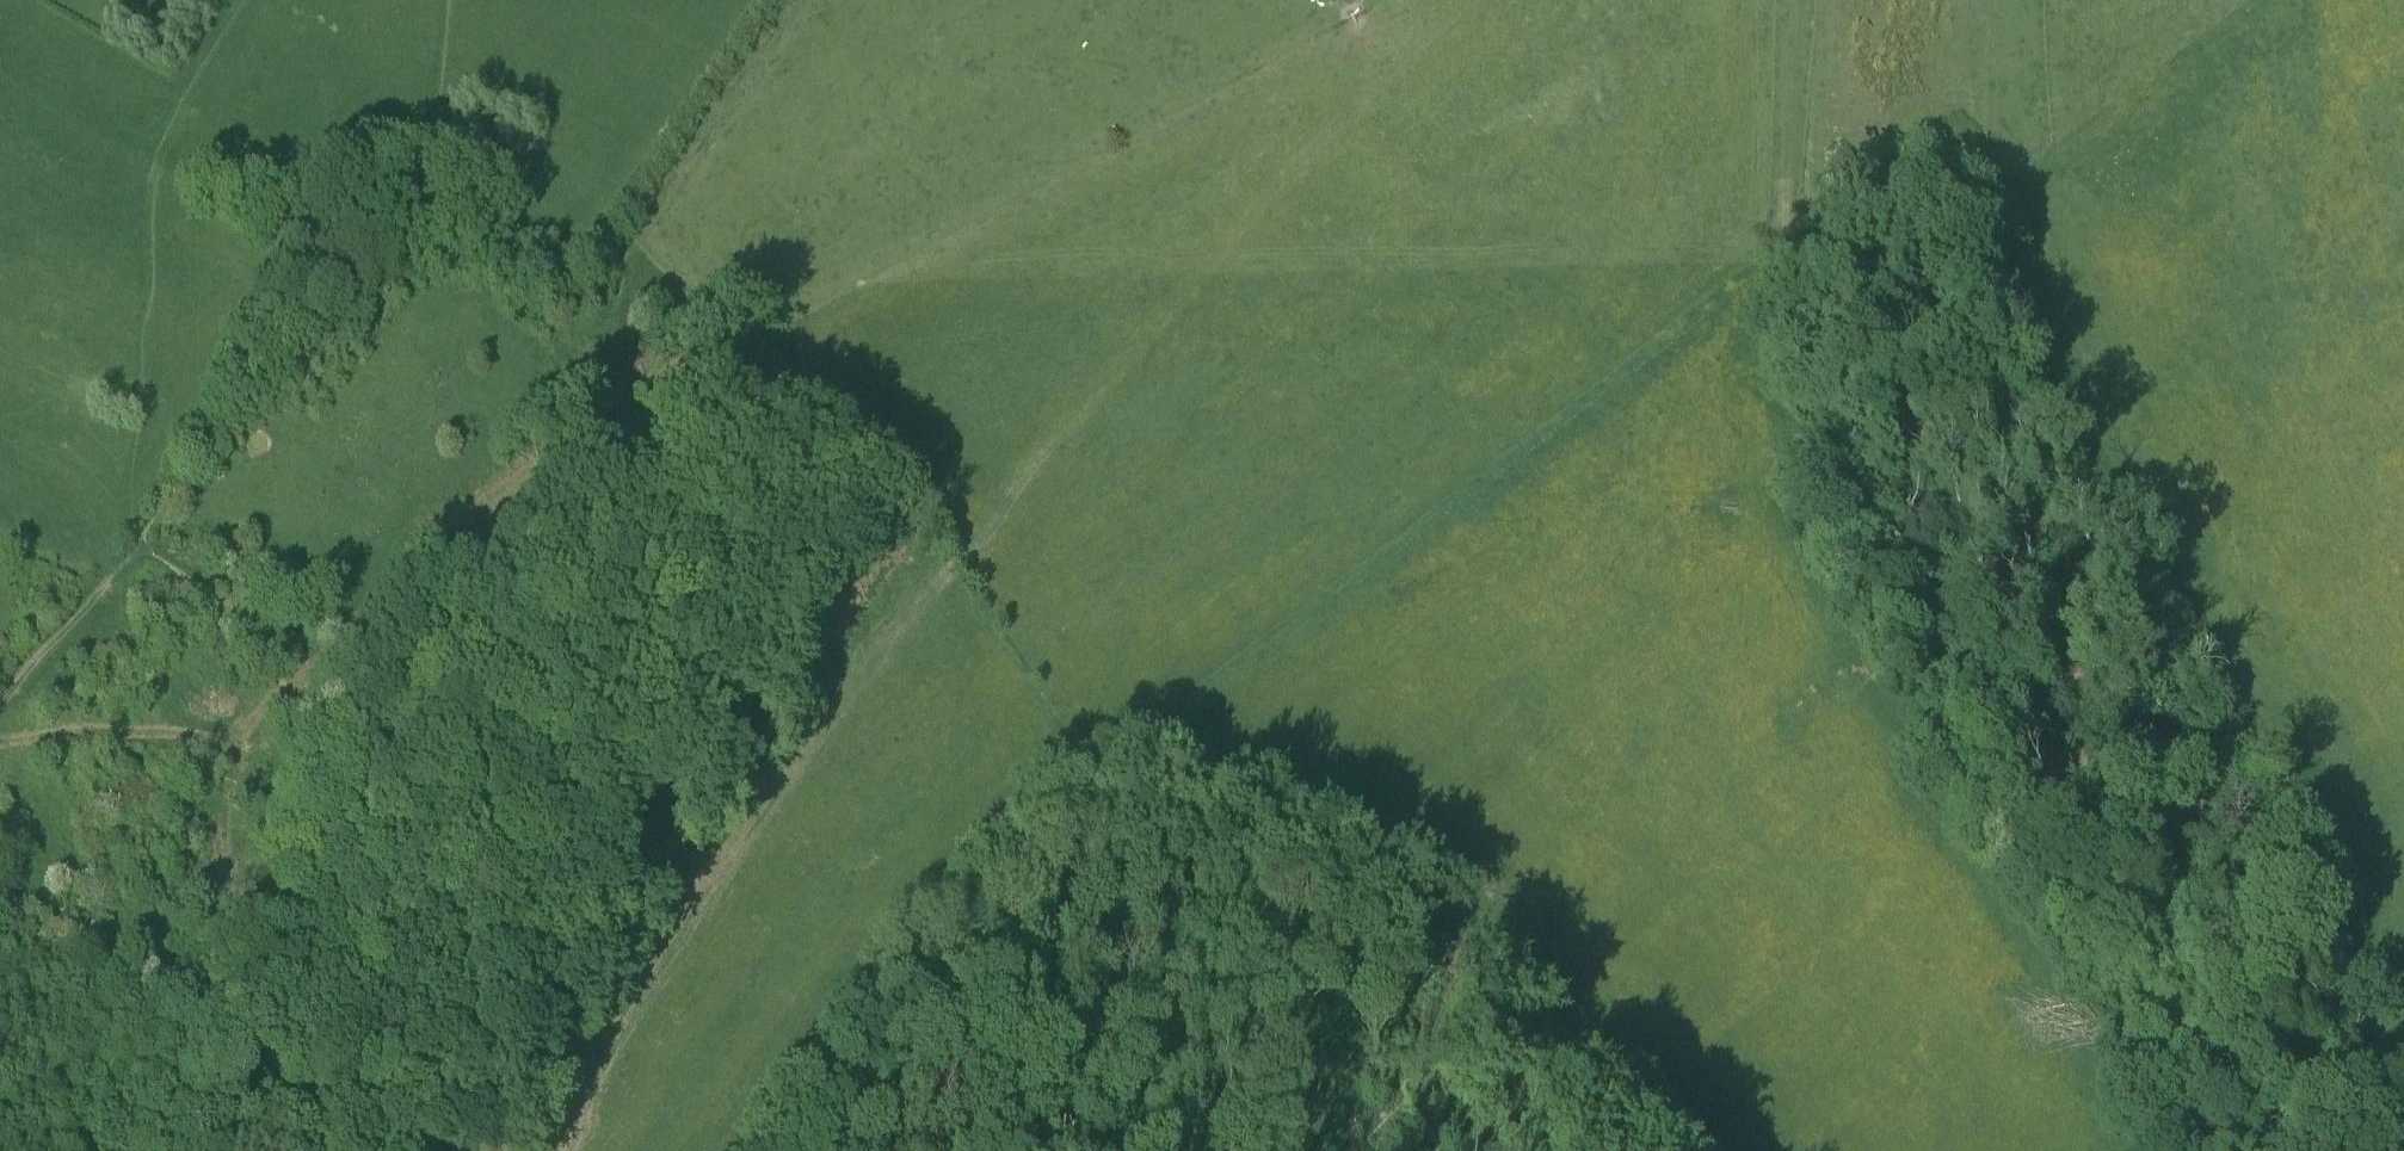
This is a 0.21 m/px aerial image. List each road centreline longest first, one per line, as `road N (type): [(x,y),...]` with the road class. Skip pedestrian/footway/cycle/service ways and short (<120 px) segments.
road 1 (track): [(1802,0),(1791,251)]
road 2 (track): [(0,709),(141,545)]

